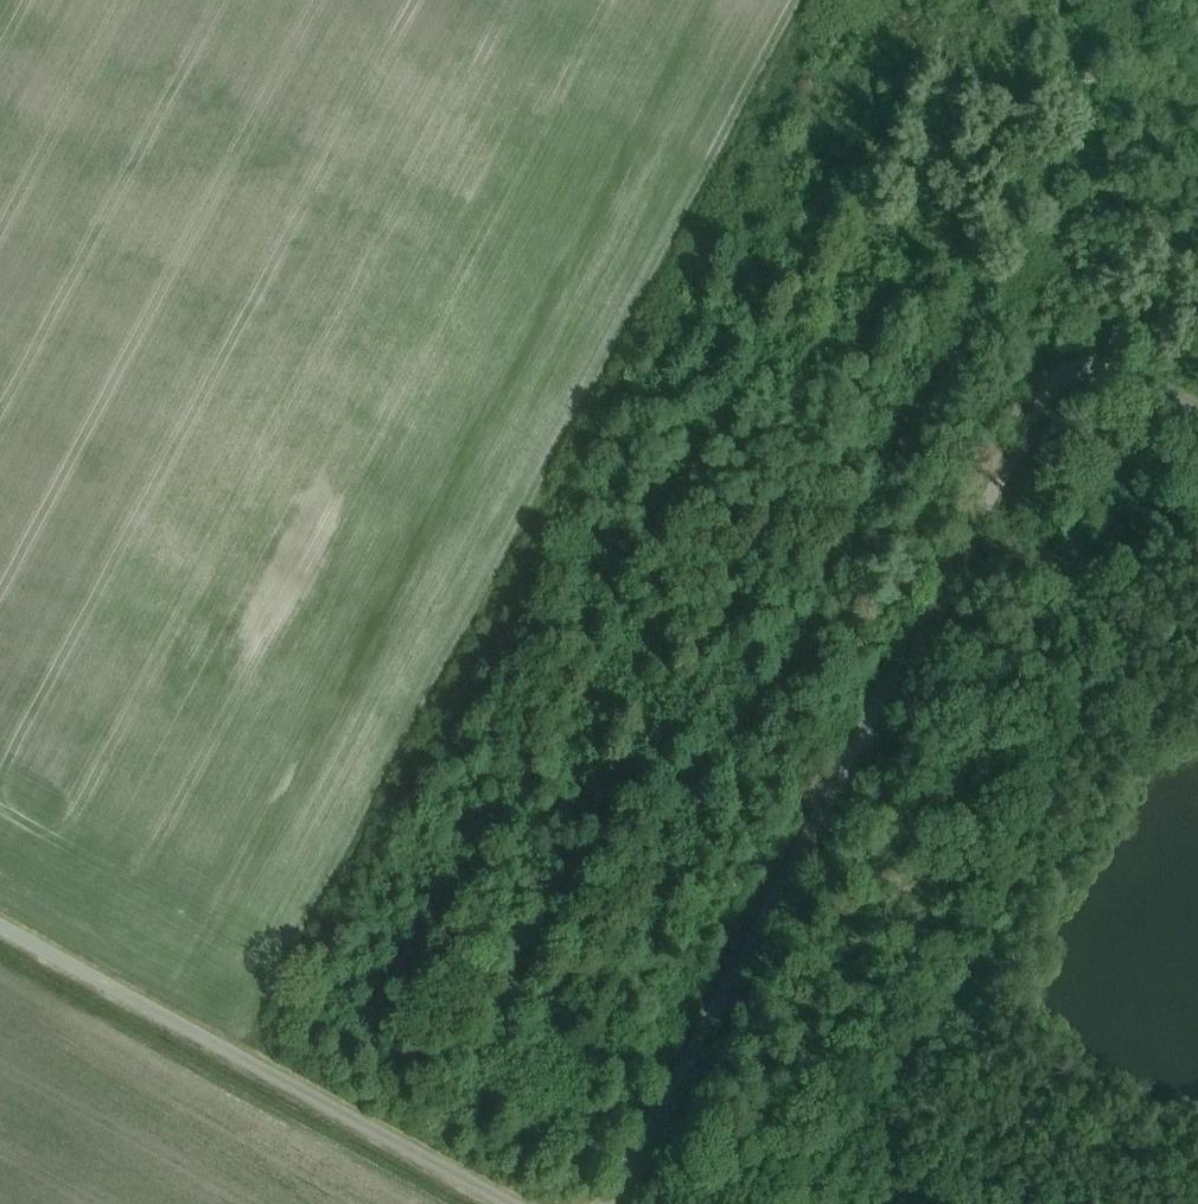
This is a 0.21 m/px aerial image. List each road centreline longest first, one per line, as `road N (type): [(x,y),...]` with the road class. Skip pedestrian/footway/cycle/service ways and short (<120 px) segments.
road 1 (unclassified): [(1197,425),(1095,377),(1061,386),(1033,420),(608,1203)]
road 2 (unclassified): [(506,1203),(0,929)]

